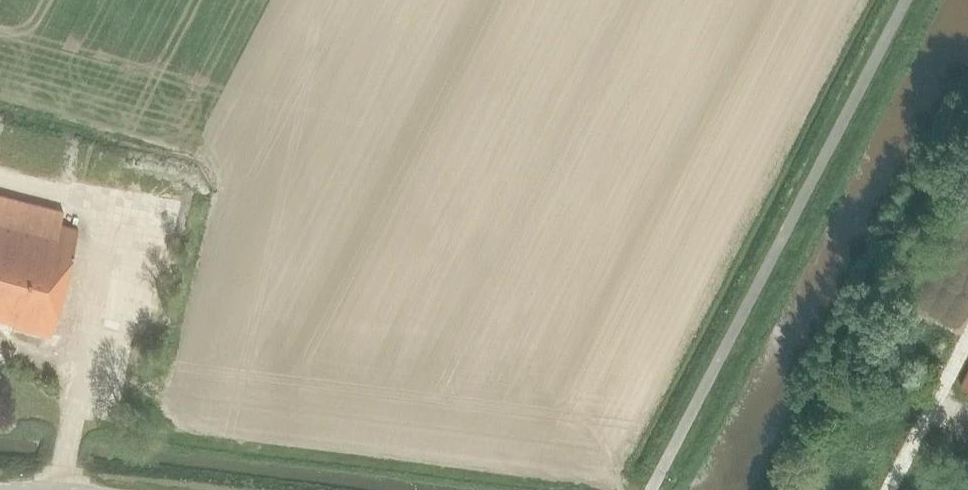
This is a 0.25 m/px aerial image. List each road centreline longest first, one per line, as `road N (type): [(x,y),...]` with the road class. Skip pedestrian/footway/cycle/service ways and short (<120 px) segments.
road 1 (unclassified): [(654,489),(908,0)]

